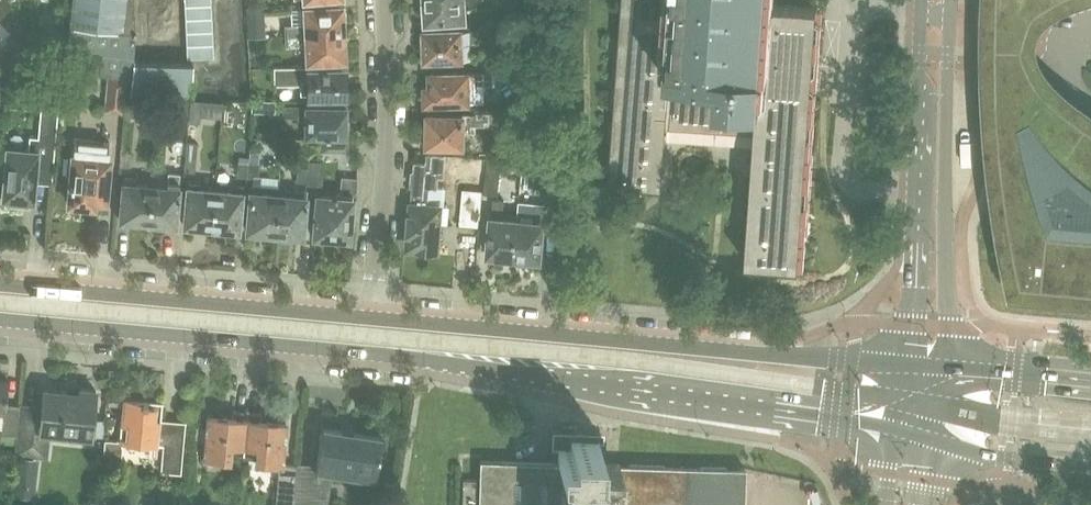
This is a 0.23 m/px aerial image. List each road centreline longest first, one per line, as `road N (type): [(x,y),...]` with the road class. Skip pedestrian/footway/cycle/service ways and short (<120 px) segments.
road 1 (primary): [(0,320),(431,360),(896,430)]
road 2 (primary): [(905,362),(370,318)]
road 3 (primary): [(370,318),(0,285)]
road 4 (tertiary): [(950,365),(950,0)]
road 5 (tertiary): [(922,0),(916,287),(905,362)]
road 6 (residential): [(370,318),(385,142),(384,0)]
road 7 (primary): [(937,442),(1090,467)]
road 8 (primary): [(1090,380),(950,365)]

